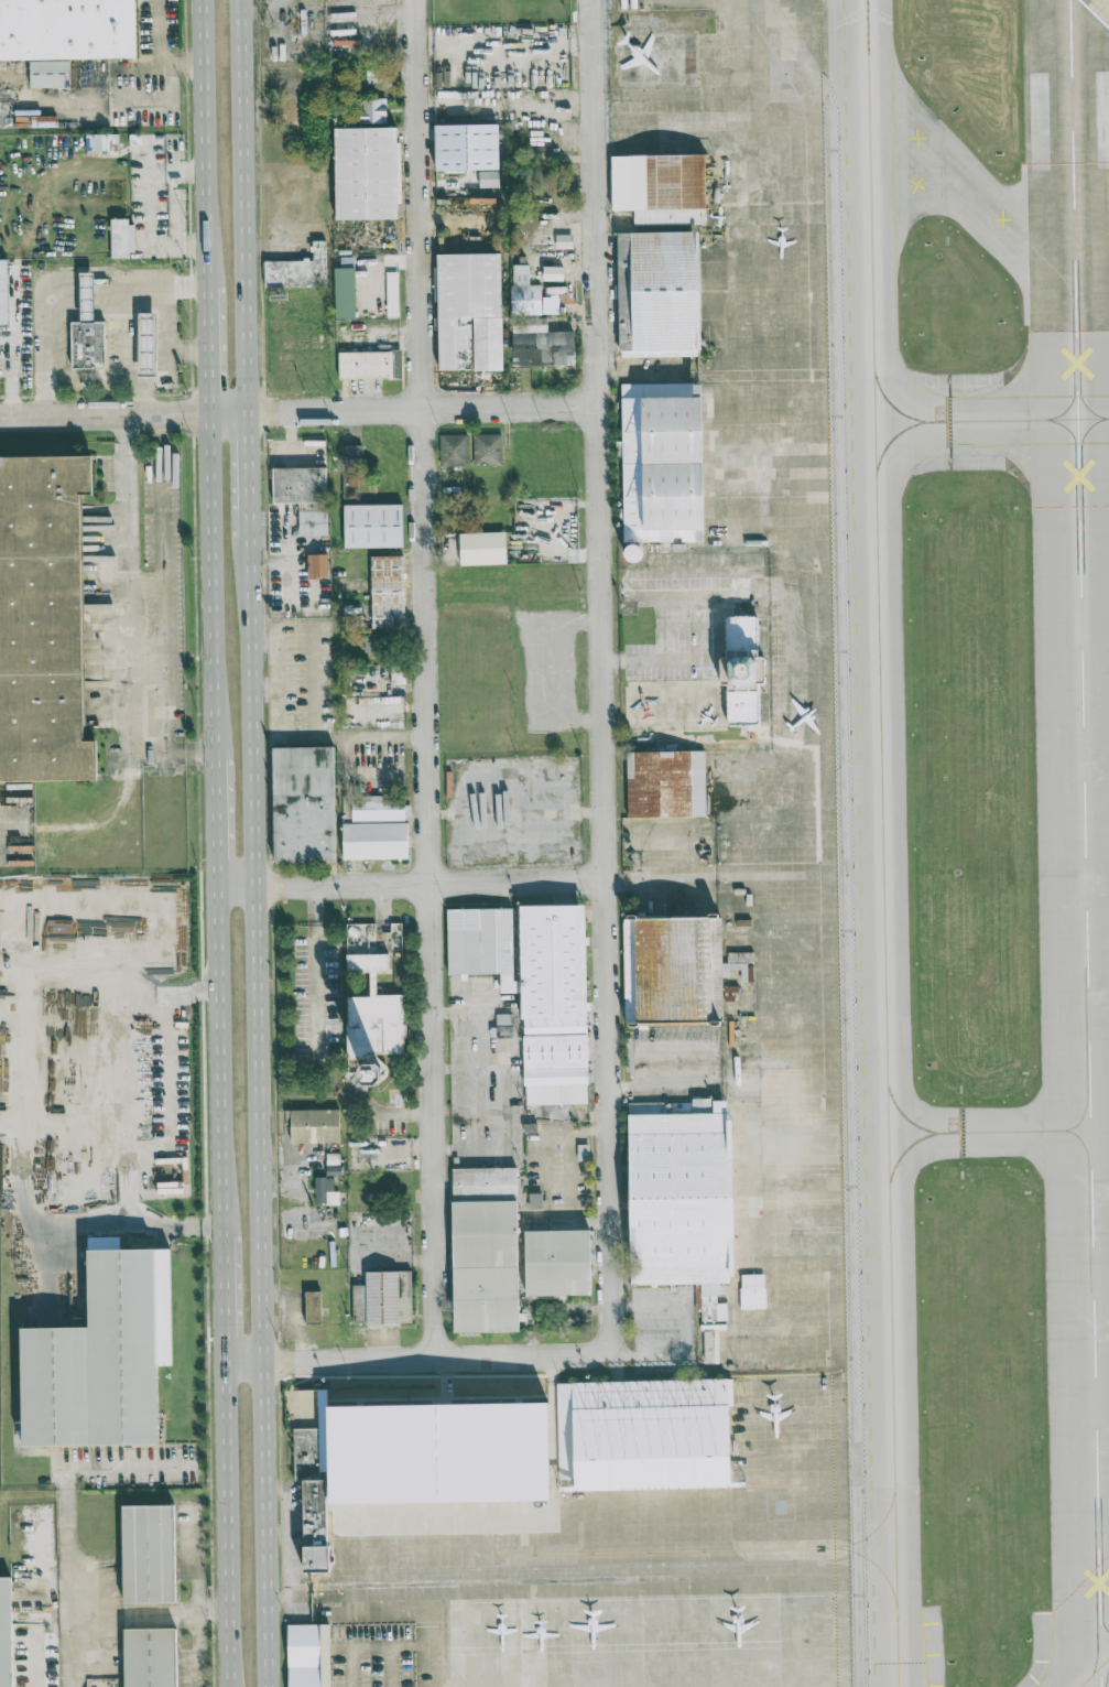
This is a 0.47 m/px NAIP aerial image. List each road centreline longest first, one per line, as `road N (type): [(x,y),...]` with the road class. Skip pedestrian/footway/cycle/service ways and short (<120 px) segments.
road 1 (residential): [(415,0),(438,1358)]
road 2 (residential): [(589,0),(611,1341)]
road 3 (primary): [(266,1686),(249,534)]
road 4 (primary): [(247,412),(246,0)]
road 5 (primary): [(211,413),(217,763)]
road 6 (primary): [(218,889),(222,1235)]
road 7 (primary): [(224,1364),(227,1686)]
road 8 (residential): [(295,1361),(585,1356),(611,1341)]
road 9 (residential): [(284,887),(598,879)]
road 10 (residential): [(592,407),(278,412)]
road 11 (primary): [(202,0),(208,289)]
road 12 (residential): [(278,412),(0,418)]
road 13 (primary): [(222,1235),(224,1364)]
road 14 (primary): [(217,763),(218,889)]
road 15 (primary): [(208,289),(211,413)]
road 16 (primary): [(249,534),(247,412)]

